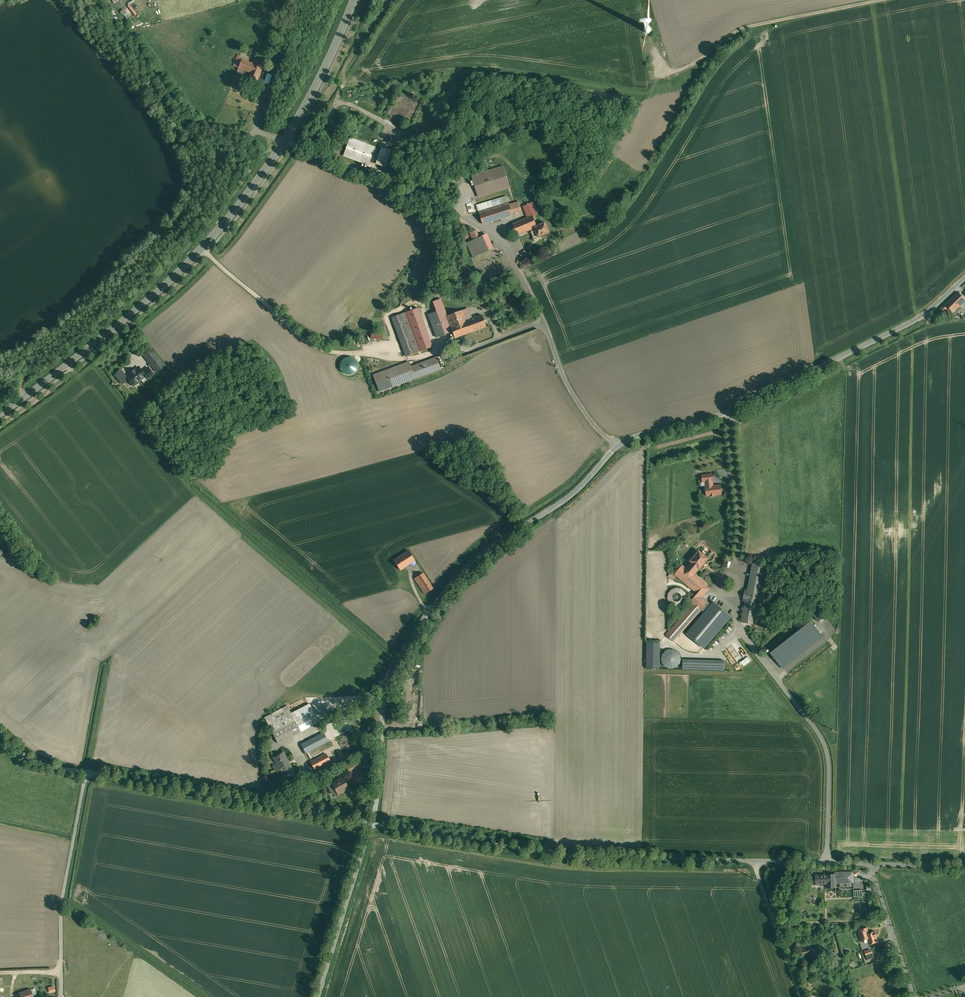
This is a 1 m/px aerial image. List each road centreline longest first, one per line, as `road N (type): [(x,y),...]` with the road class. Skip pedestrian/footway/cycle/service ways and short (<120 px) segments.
road 1 (unclassified): [(371,825),(394,665),(476,558),(576,491),(617,446),(730,416),(924,319),(964,281)]
road 2 (secondary): [(354,0),(284,141),(203,249),(0,414)]
road 3 (unclassified): [(0,732),(36,764),(371,825)]
road 4 (unclassified): [(755,862),(566,856),(371,825)]
road 5 (track): [(656,50),(673,76),(747,30),(893,0)]
road 6 (unclassified): [(371,825),(319,996)]
road 7 (unclassified): [(755,862),(801,996)]
road 8 (unclassified): [(917,996),(872,866)]

